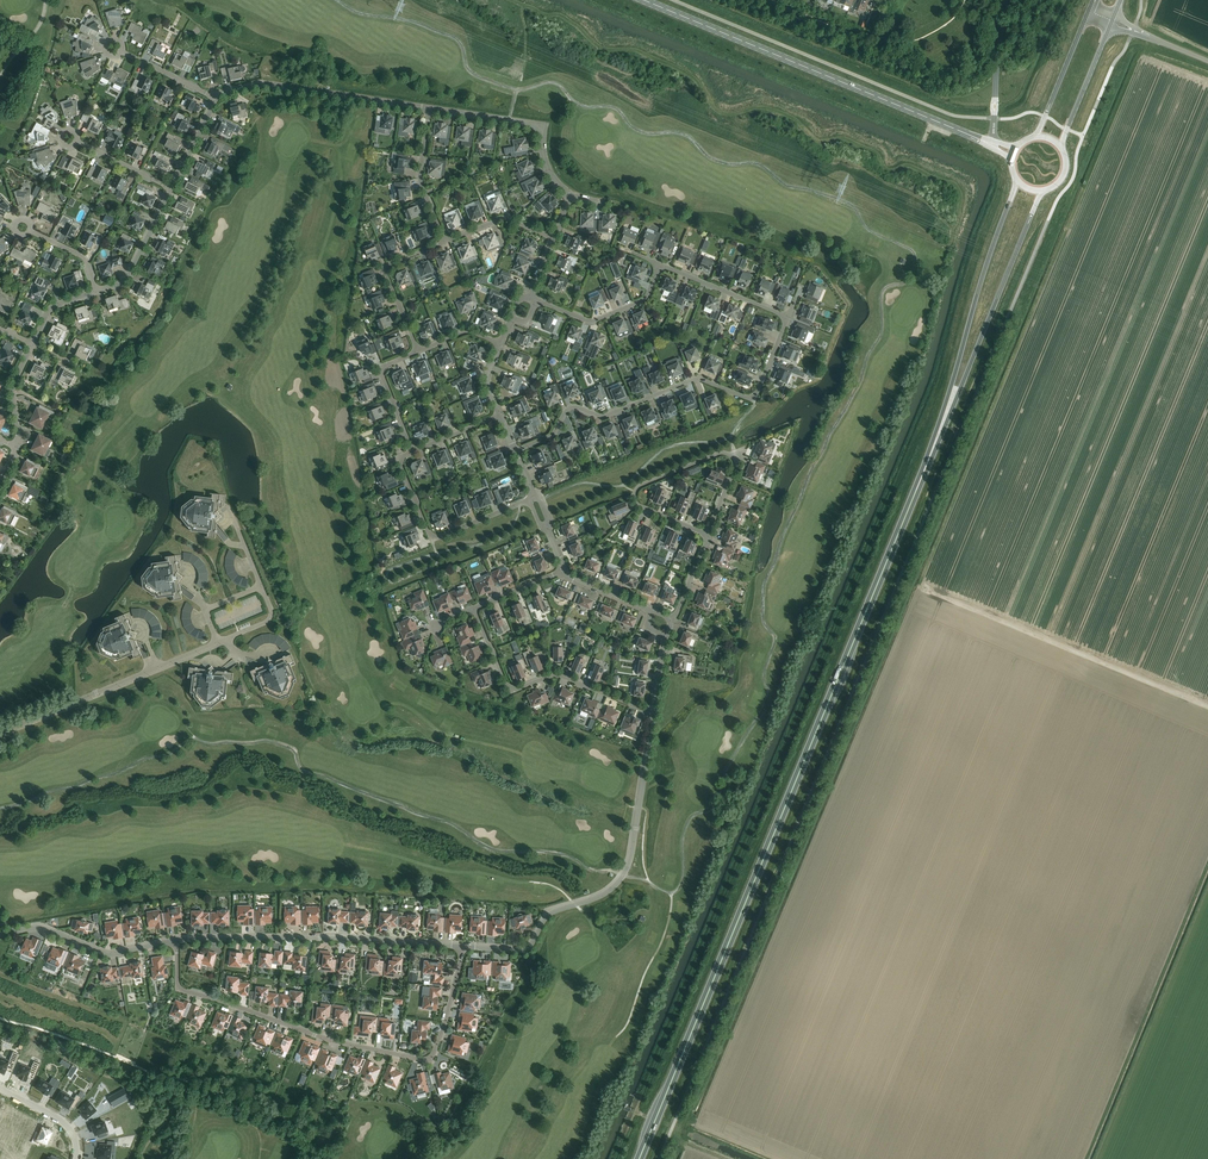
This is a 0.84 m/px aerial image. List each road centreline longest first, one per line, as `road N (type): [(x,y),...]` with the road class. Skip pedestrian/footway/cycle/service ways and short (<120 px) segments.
road 1 (trunk): [(640,1158),(935,442)]
road 2 (residential): [(176,940),(184,992),(331,1041),(432,1063),(462,947)]
road 3 (primary): [(994,145),(644,0)]
road 4 (residential): [(652,712),(622,876),(607,892),(547,915),(526,951),(462,947)]
road 5 (residential): [(516,452),(555,433),(575,406),(602,417),(695,378),(750,397),(788,318)]
road 6 (residential): [(462,947),(176,940)]
road 7 (trunk): [(1018,181),(935,442)]
road 8 (trunk): [(935,442),(1042,191)]
road 9 (residential): [(709,535),(636,502),(635,491),(723,451),(734,454),(735,467),(717,511)]
road 10 (residential): [(652,712),(552,675),(509,691),(474,607)]
road 11 (residential): [(0,734),(219,643)]
road 12 (residential): [(428,108),(262,84),(215,96)]
road 13 (residential): [(533,495),(430,537),(398,461),(411,452)]
road 14 (residential): [(570,195),(548,169),(540,126),(428,108)]
road 15 (residential): [(176,940),(109,956),(35,925),(0,932)]
road 16 (residential): [(417,350),(382,267),(445,242)]
road 17 (residential): [(662,264),(648,298),(592,321),(537,297)]
road 18 (residential): [(445,242),(418,178),(428,108)]
road 19 (residential): [(788,318),(662,264)]
road 20 (primary): [(1088,11),(1036,137)]
road 21 (residential): [(411,452),(379,368),(417,350)]
road 22 (residential): [(172,188),(129,272),(97,291)]
road 23 (primary): [(1060,148),(1110,27)]

